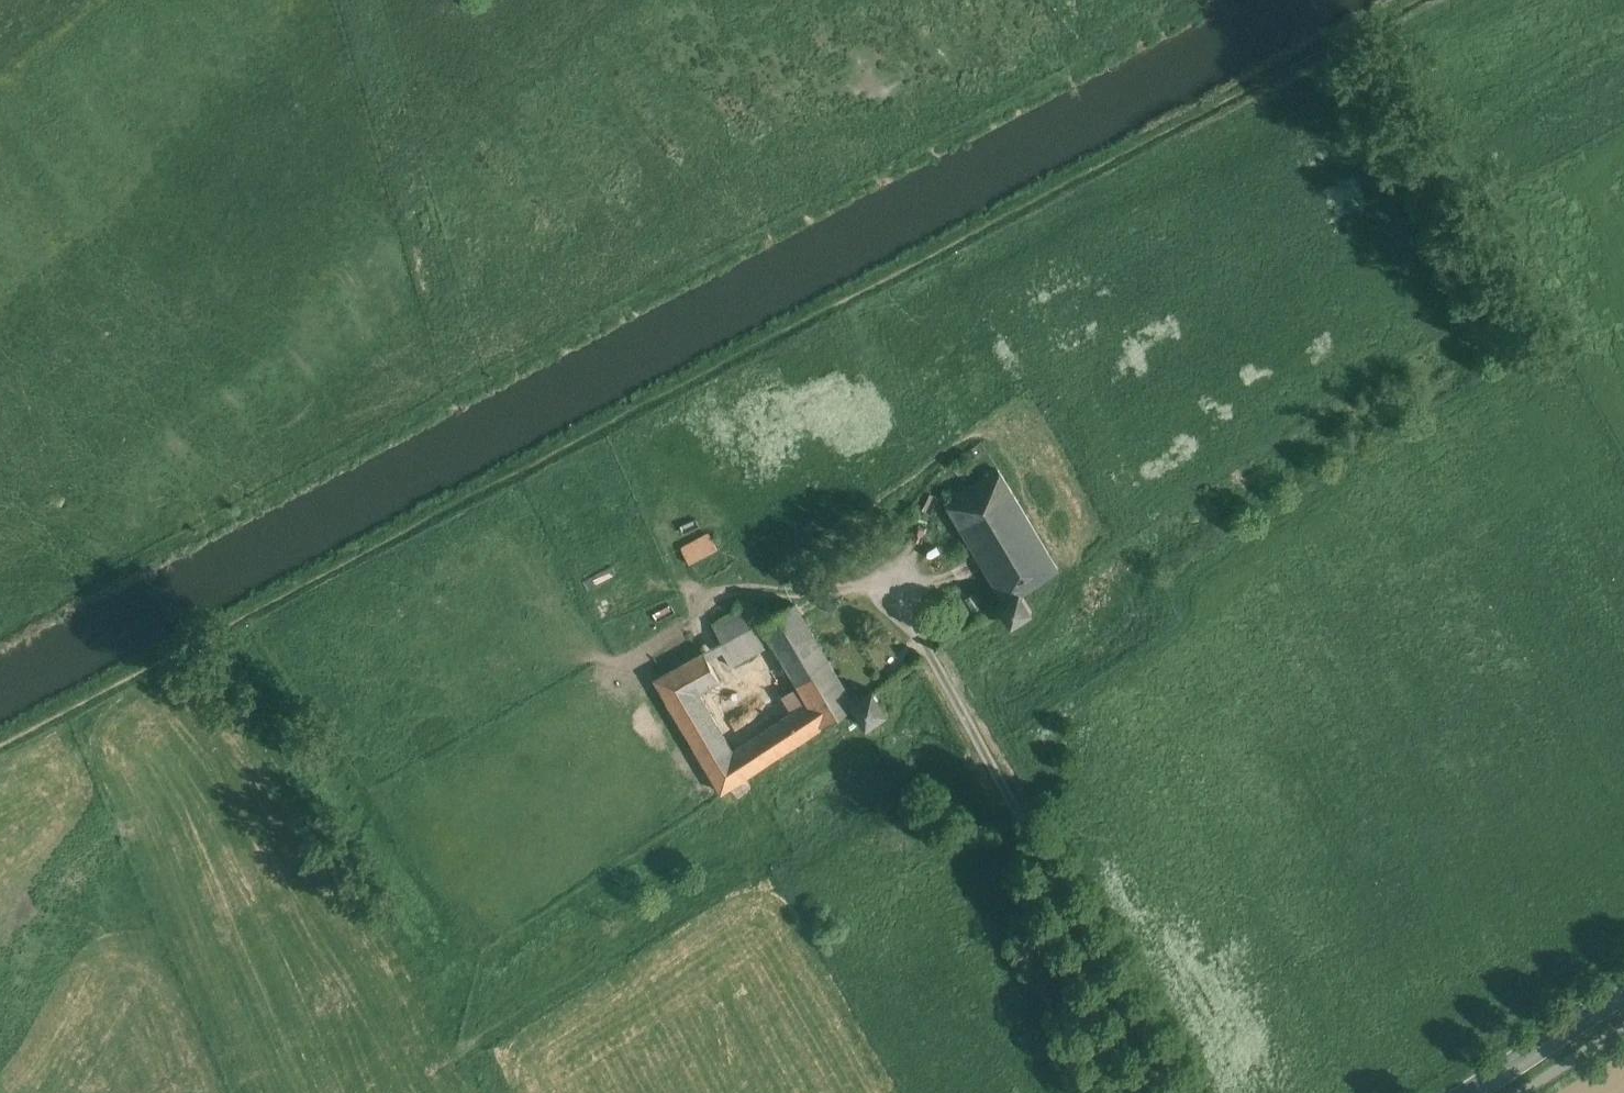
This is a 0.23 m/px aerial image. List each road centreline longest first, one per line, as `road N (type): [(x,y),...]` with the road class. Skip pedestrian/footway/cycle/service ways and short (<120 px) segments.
road 1 (tertiary): [(1623,998),(1482,1092)]

